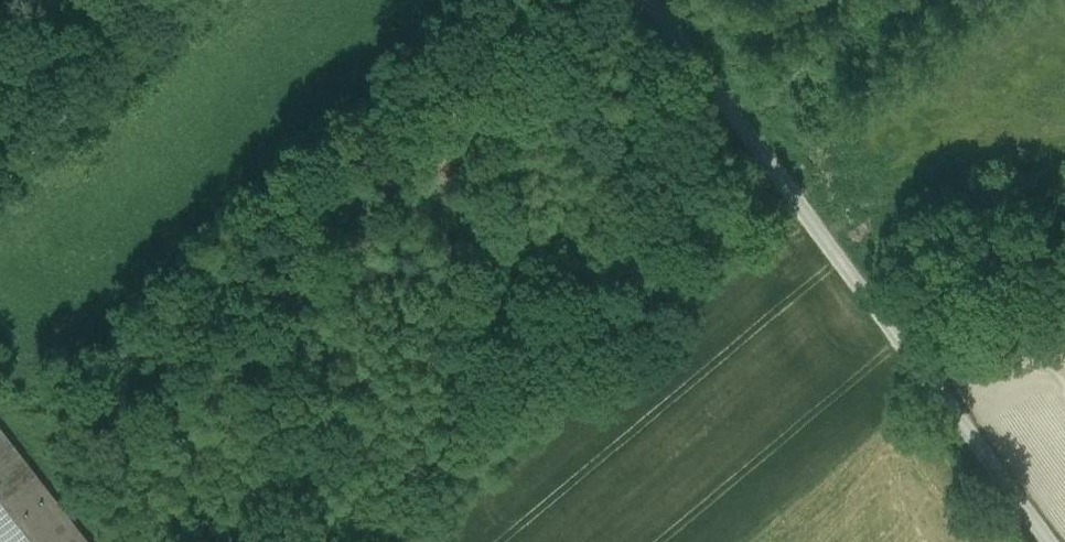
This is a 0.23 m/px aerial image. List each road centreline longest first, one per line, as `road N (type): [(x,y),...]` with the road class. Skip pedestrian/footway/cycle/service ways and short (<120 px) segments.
road 1 (track): [(1047,541),(651,0)]
road 2 (unclassified): [(198,0),(0,176)]

